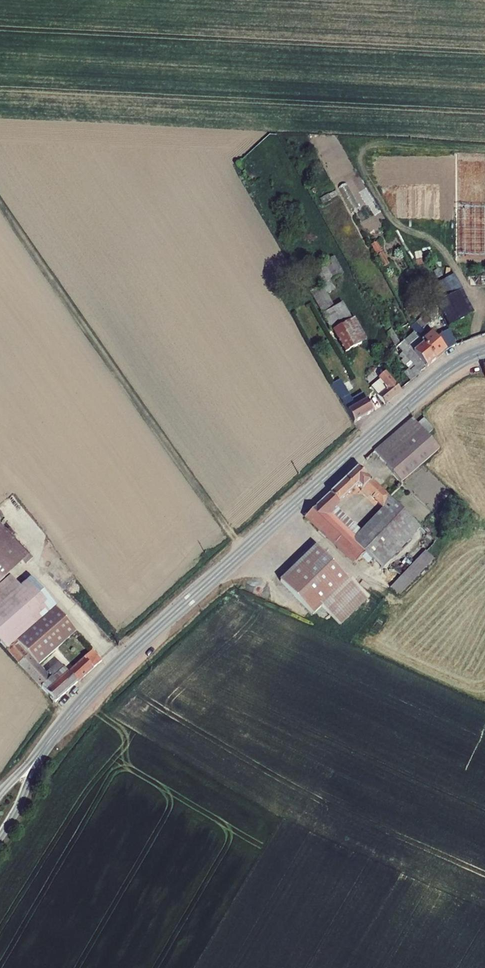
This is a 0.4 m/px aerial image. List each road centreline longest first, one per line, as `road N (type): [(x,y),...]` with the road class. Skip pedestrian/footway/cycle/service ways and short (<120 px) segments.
road 1 (tertiary): [(484,350),(439,376),(134,649),(72,714),(0,813)]
road 2 (track): [(246,549),(0,201)]

